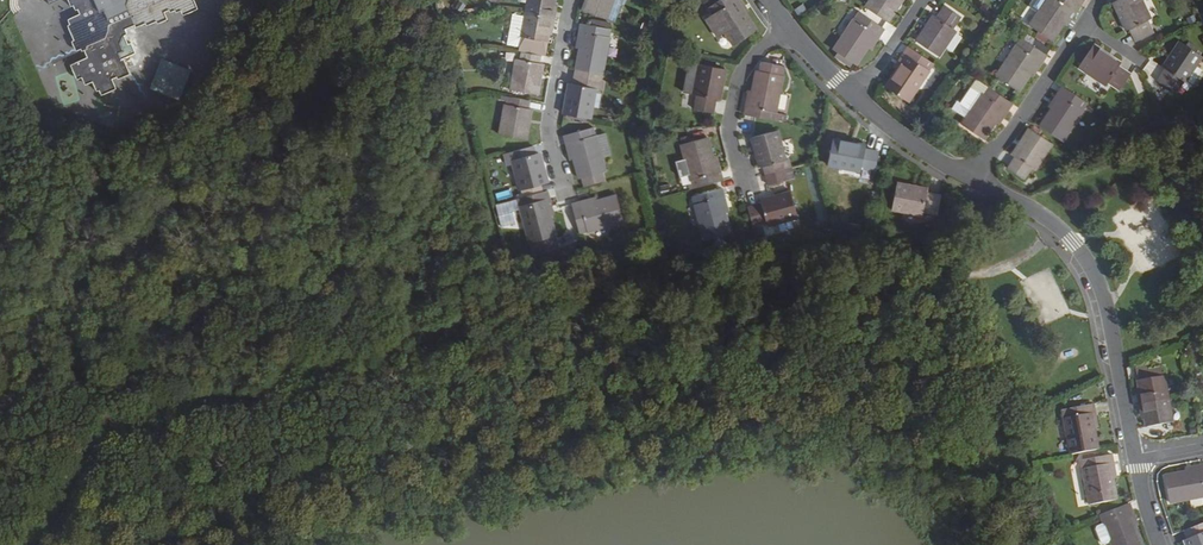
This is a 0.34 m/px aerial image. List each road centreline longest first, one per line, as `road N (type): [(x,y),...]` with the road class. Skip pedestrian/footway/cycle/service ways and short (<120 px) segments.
road 1 (track): [(203,544),(267,514),(470,499),(648,465),(1028,369)]
road 2 (track): [(1061,231),(984,275),(687,289),(427,337)]
road 3 (track): [(427,337),(359,340),(120,429),(57,485),(18,544)]
road 4 (track): [(427,337),(276,0)]
road 5 (residential): [(972,180),(1053,224),(1094,274),(1134,456)]
road 6 (track): [(267,514),(178,536),(20,544)]
road 7 (residential): [(972,180),(1100,0)]
road 8 (residential): [(571,0),(549,128),(564,189)]
road 9 (residential): [(743,182),(732,130),(738,84),(784,22)]
road 10 (residential): [(851,92),(899,135),(972,180)]

